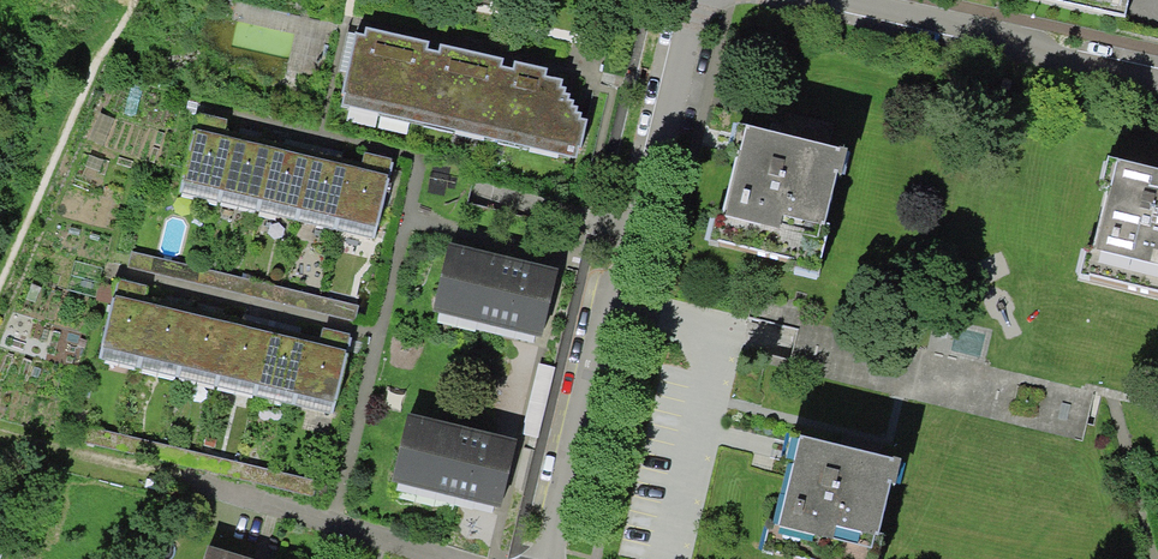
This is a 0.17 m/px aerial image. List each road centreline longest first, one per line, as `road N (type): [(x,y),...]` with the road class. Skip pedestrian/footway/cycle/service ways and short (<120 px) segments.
road 1 (residential): [(685,0),(549,558)]
road 2 (residential): [(856,0),(1157,75)]
road 3 (residential): [(181,479),(463,558)]
road 4 (track): [(0,425),(181,479)]

